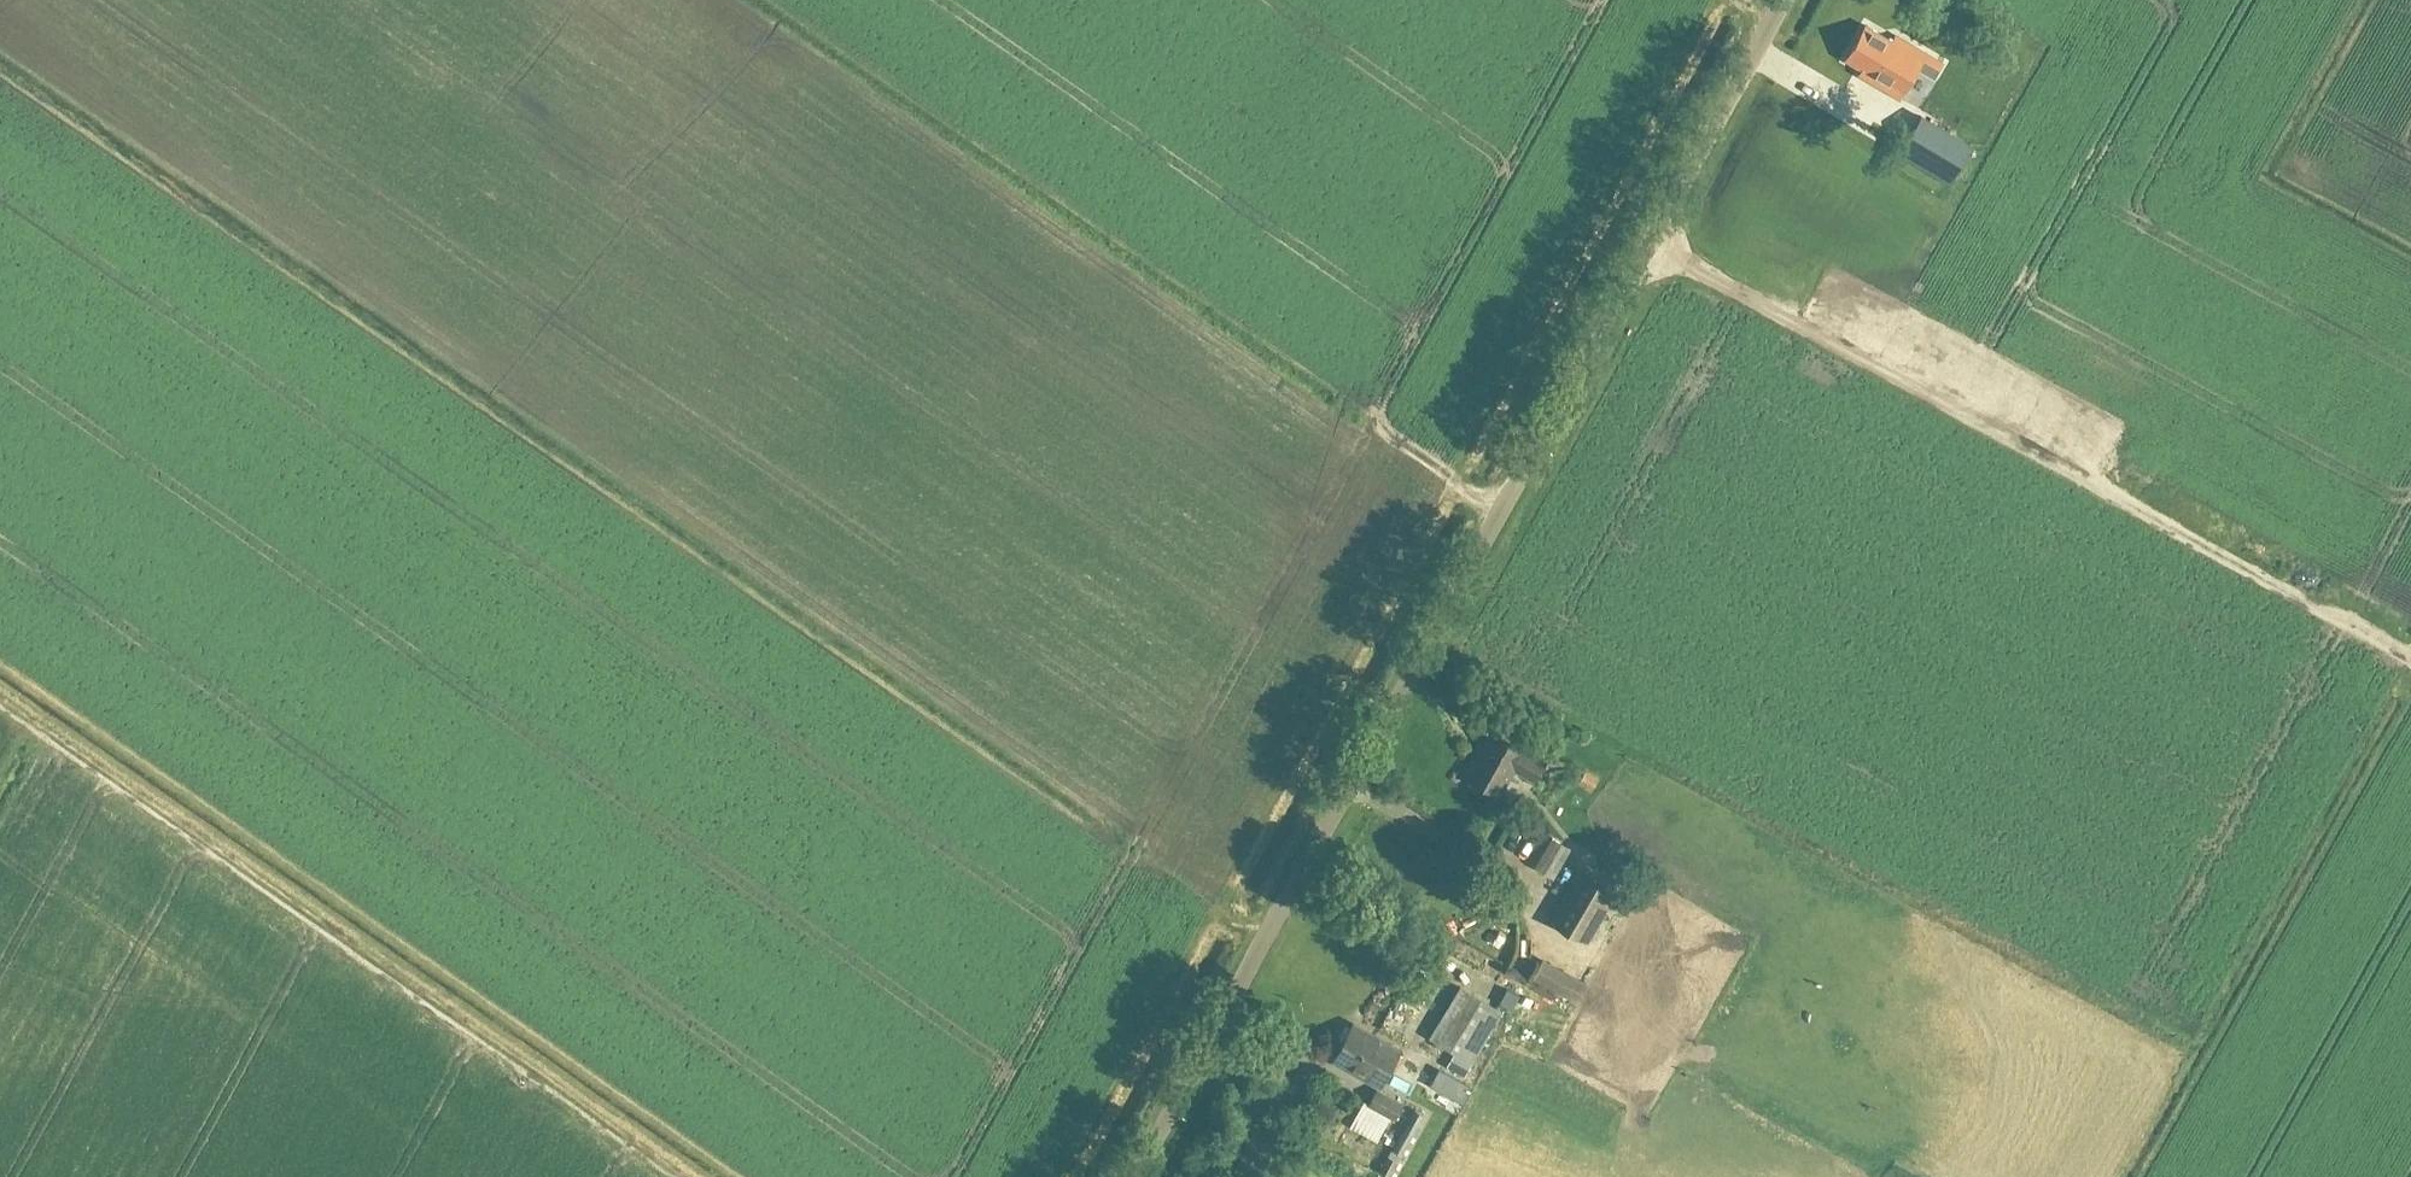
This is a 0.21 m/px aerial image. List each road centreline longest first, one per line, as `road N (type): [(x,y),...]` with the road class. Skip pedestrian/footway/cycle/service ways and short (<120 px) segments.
road 1 (unclassified): [(1135,1176),(1785,0)]

